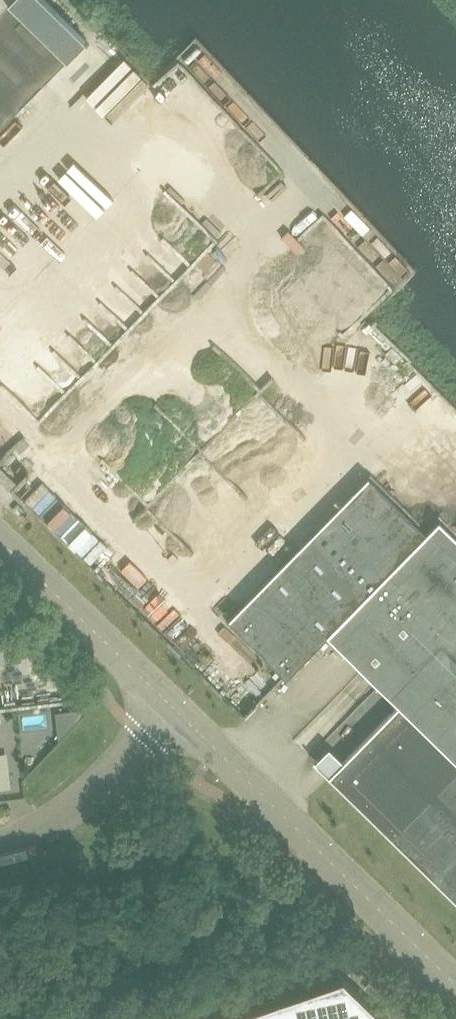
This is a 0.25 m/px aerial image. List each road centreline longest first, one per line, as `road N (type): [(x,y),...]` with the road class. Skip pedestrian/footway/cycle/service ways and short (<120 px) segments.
road 1 (unclassified): [(455,990),(173,712)]
road 2 (unclassified): [(173,712),(0,544)]
road 3 (unclassified): [(0,834),(71,815),(173,712)]

